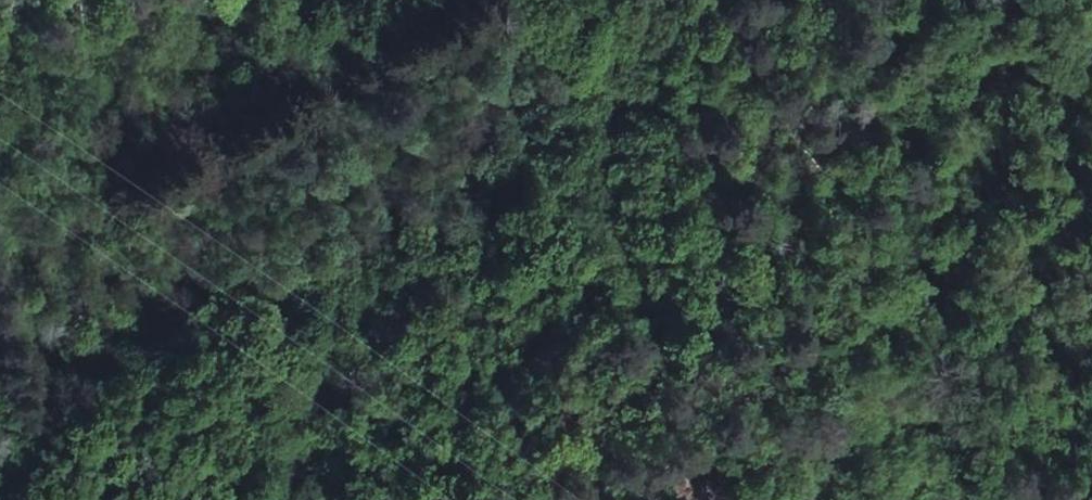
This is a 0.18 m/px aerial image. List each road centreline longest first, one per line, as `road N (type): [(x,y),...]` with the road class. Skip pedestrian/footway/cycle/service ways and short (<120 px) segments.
road 1 (track): [(534,499),(623,371),(740,298),(773,205),(842,98),(928,22),(941,0)]

